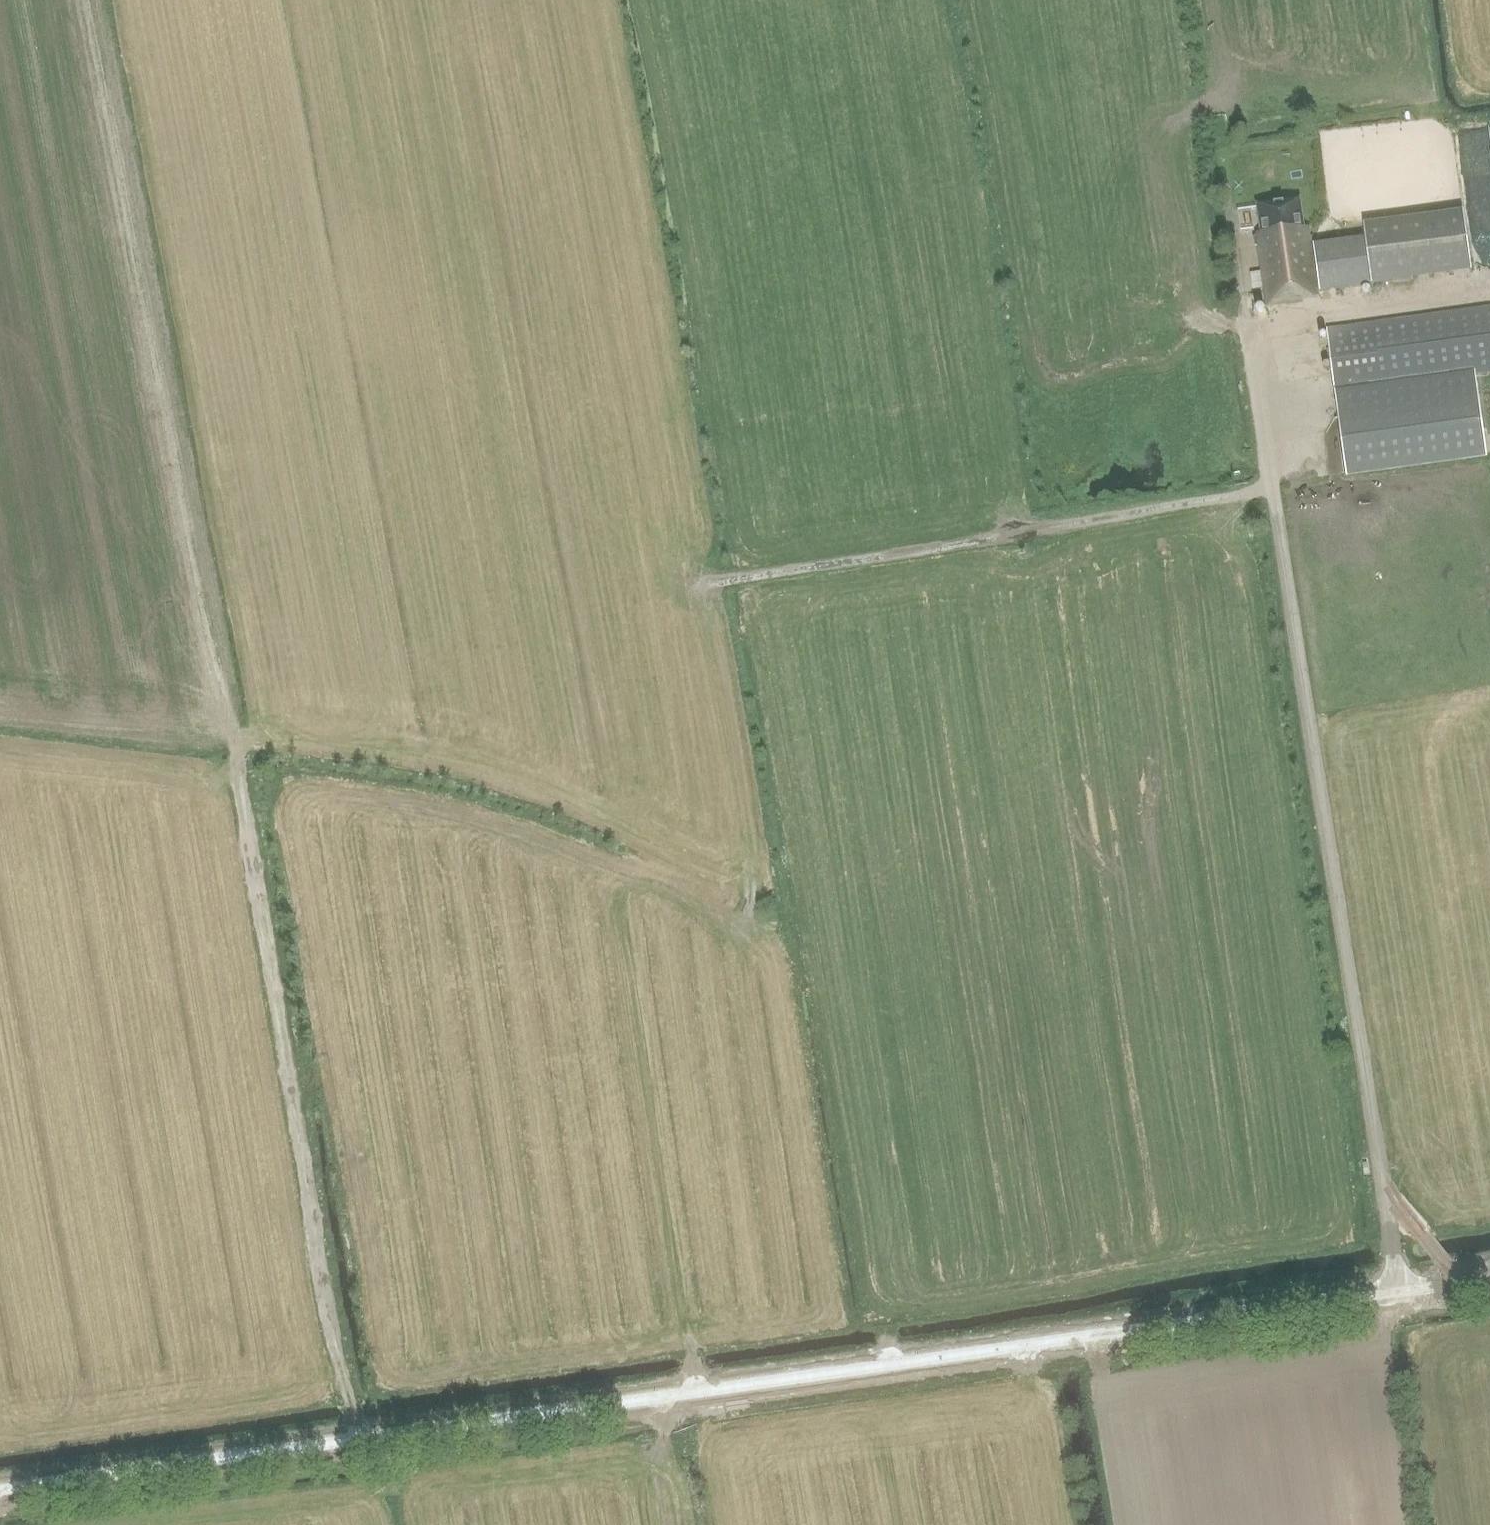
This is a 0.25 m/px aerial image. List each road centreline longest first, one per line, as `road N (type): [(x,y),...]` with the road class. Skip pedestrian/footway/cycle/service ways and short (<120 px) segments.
road 1 (unclassified): [(0,1491),(1489,1279)]

